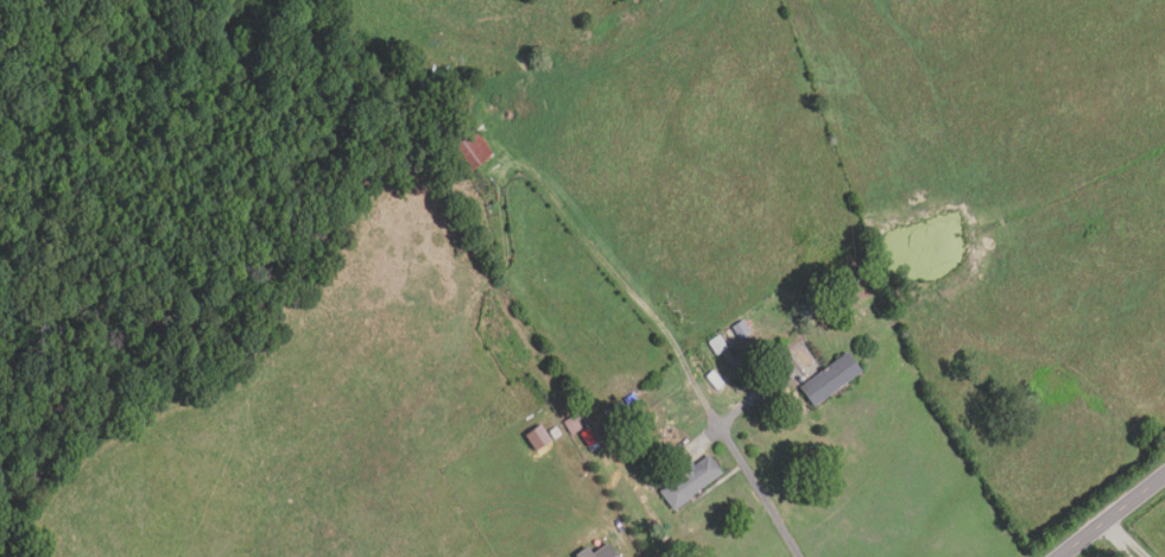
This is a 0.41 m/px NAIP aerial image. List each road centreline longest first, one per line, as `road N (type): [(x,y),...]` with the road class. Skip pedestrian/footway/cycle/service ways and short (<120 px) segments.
road 1 (primary): [(1066,556),(1164,479)]

